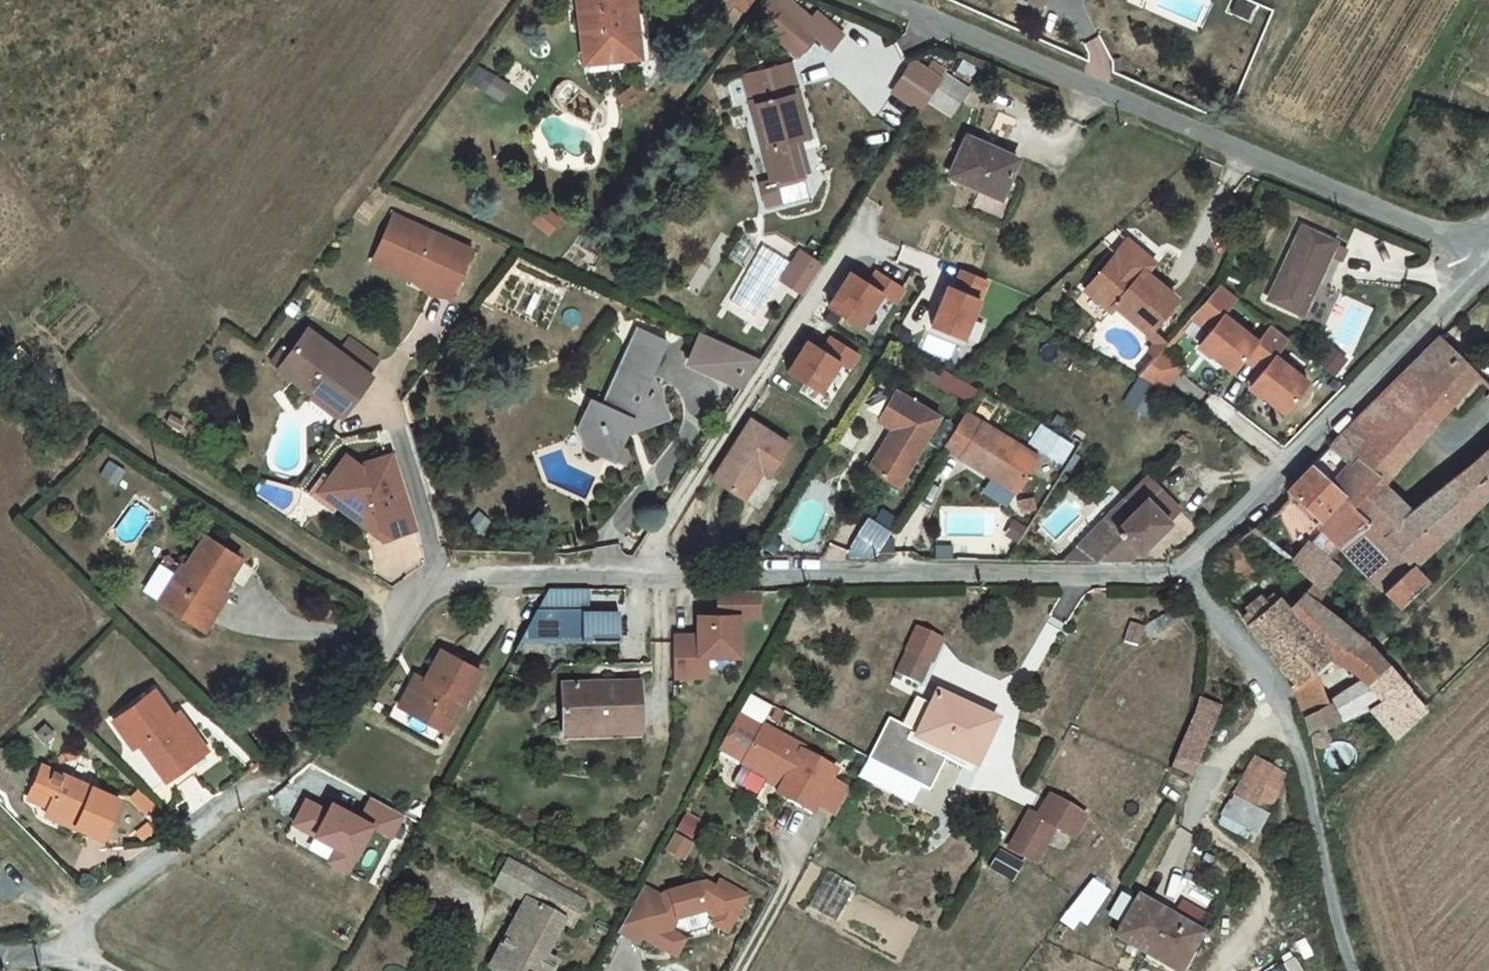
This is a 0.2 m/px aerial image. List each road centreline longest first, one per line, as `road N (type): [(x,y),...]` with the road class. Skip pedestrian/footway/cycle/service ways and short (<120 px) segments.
road 1 (residential): [(388,638),(419,588),(443,578),(1189,575)]
road 2 (unclassified): [(881,0),(1488,257)]
road 3 (residential): [(1189,575),(1196,555),(1488,261)]
road 4 (residential): [(1353,970),(1284,711),(1189,575)]
road 5 (residential): [(69,957),(90,913),(251,787)]
road 6 (track): [(1193,811),(1259,870),(1267,894),(1215,970)]

